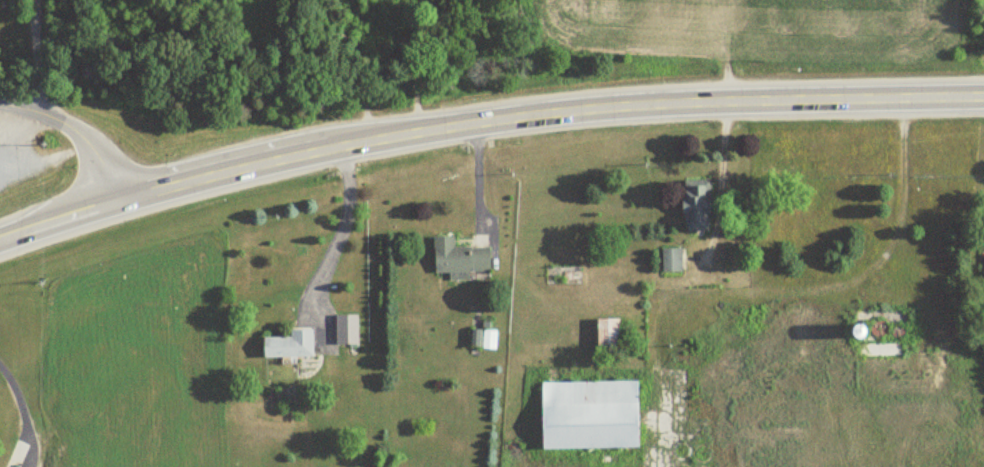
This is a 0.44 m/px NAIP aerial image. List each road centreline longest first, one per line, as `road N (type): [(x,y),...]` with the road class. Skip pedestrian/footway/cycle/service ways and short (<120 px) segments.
road 1 (secondary): [(0,240),(220,173),(474,122),(684,101),(983,94)]
road 2 (residential): [(143,193),(66,124),(0,104)]

